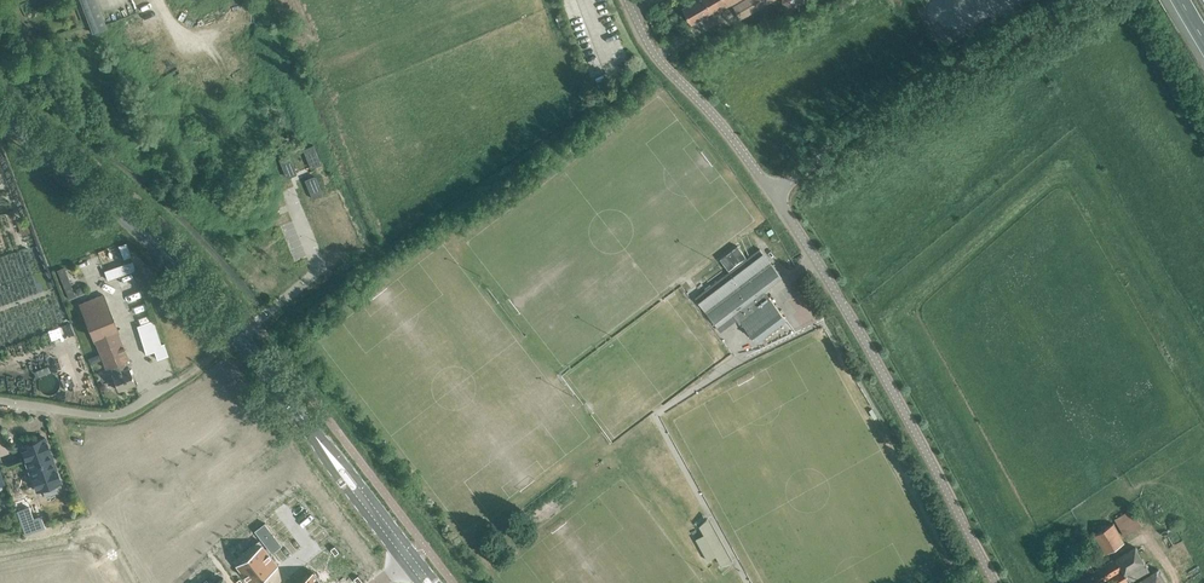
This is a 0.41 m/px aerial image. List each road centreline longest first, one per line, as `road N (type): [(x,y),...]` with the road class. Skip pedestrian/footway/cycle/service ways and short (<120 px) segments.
road 1 (tertiary): [(328,452),(179,266),(0,111)]
road 2 (unclassified): [(995,582),(875,358),(774,194)]
road 3 (unclassified): [(774,194),(862,128),(1076,0)]
road 4 (unclassified): [(774,194),(670,71),(629,0)]
road 5 (unclassified): [(60,411),(122,413),(228,342)]

